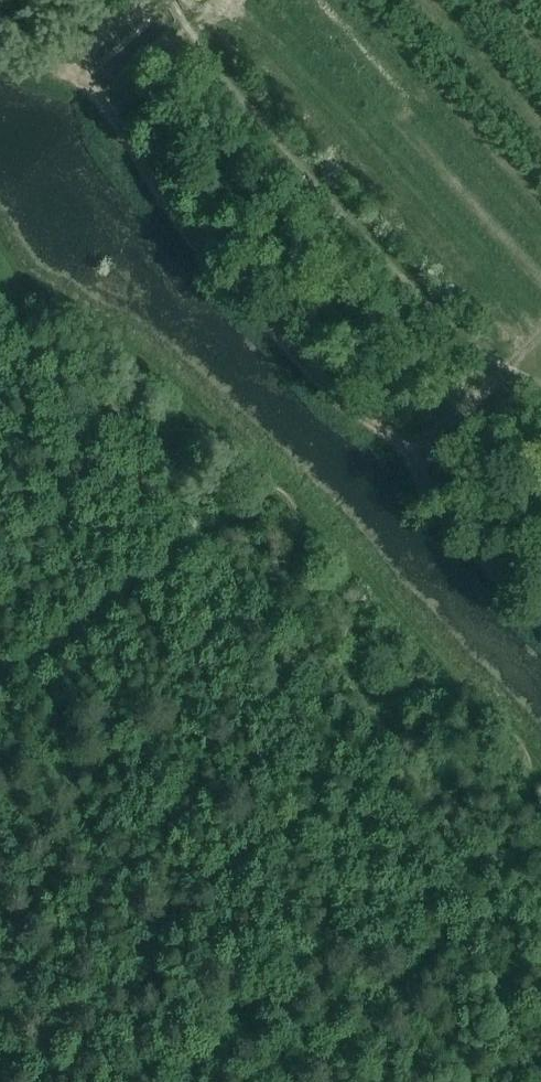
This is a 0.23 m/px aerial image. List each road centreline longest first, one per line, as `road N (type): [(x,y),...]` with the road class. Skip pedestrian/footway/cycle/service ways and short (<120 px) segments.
road 1 (track): [(0,37),(92,90),(193,247),(327,393),(401,444),(440,509),(540,628)]
road 2 (track): [(0,677),(281,489)]
road 3 (track): [(234,445),(130,353),(48,301),(0,247)]
road 4 (track): [(477,697),(293,502)]

